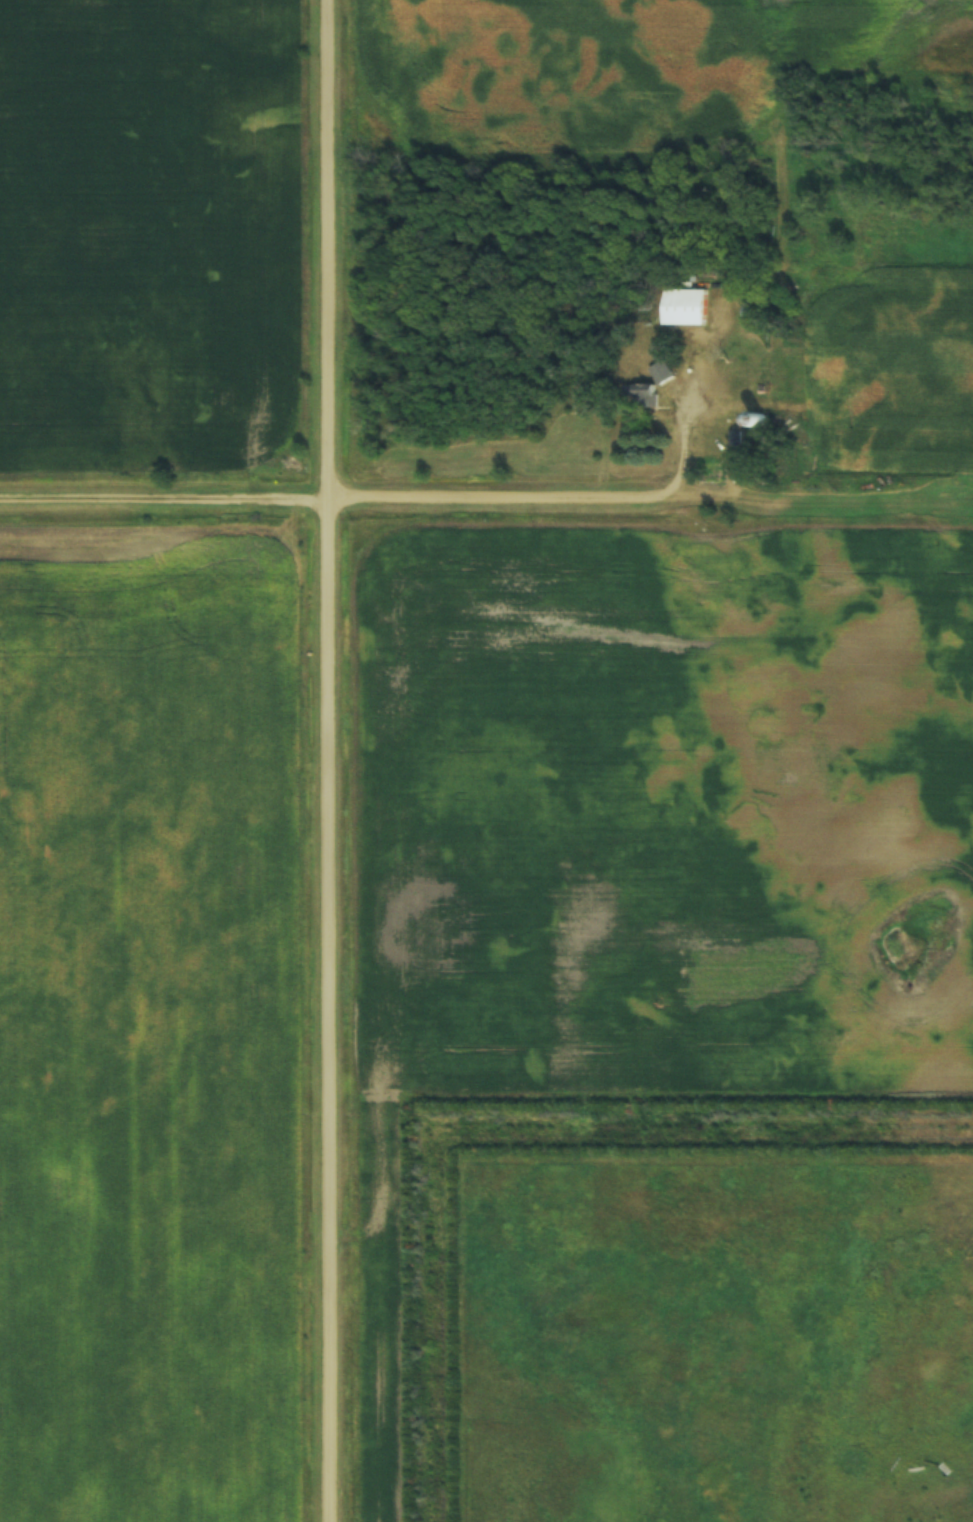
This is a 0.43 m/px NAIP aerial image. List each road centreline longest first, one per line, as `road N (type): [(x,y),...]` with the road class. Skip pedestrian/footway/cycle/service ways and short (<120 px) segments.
road 1 (residential): [(333,1521),(327,0)]
road 2 (residential): [(0,494),(682,496)]

